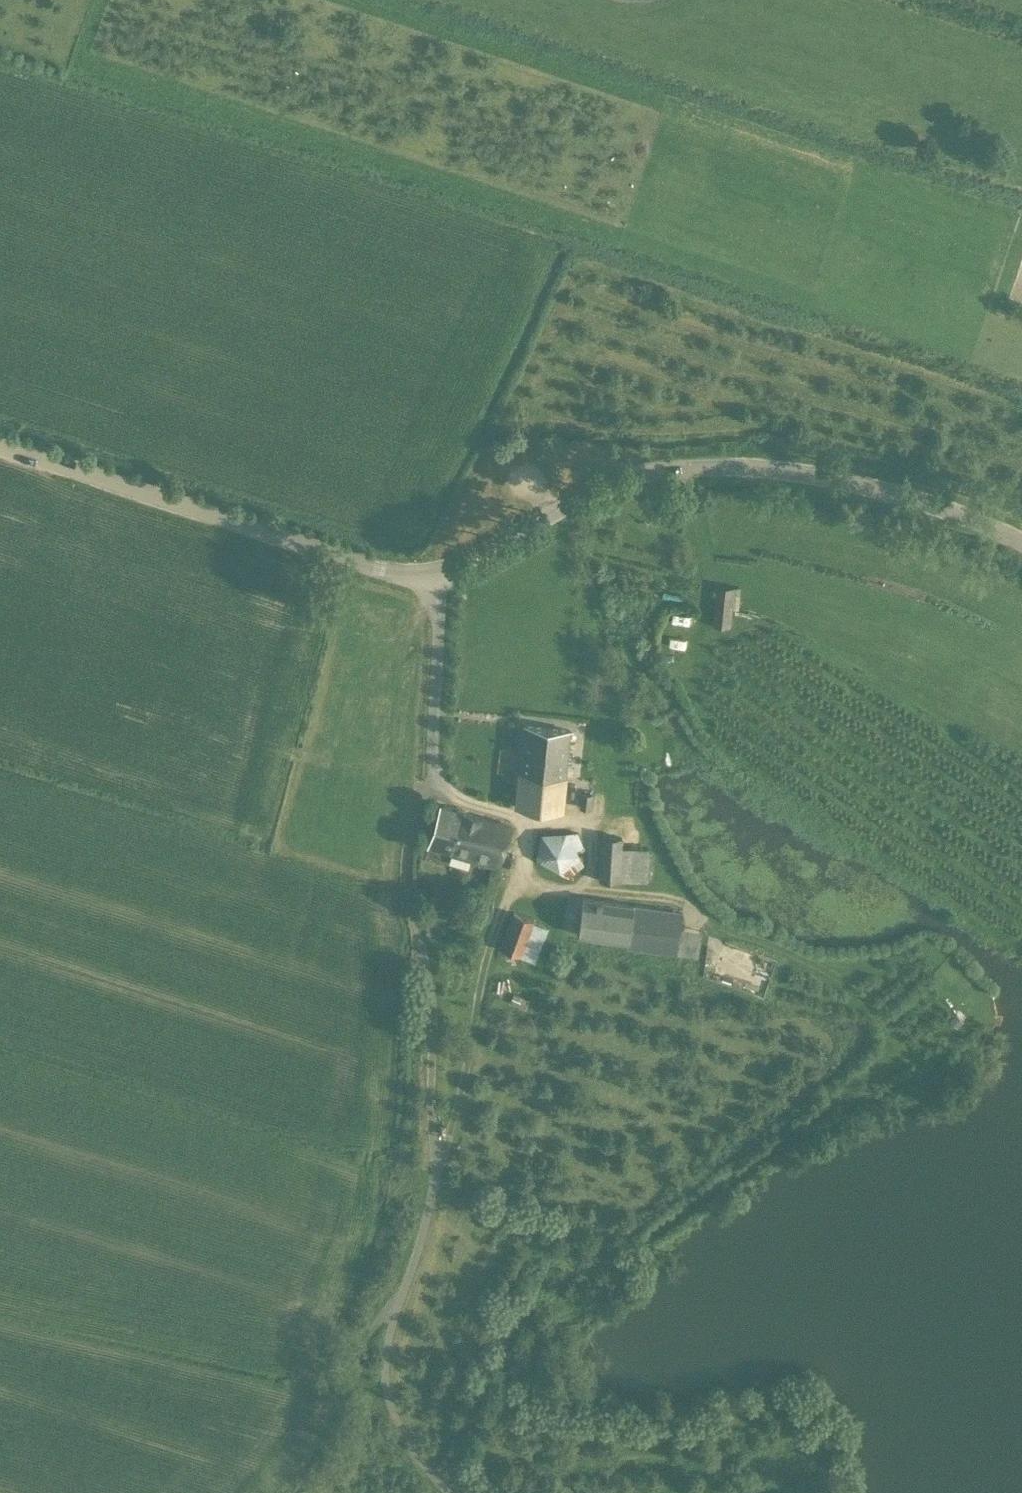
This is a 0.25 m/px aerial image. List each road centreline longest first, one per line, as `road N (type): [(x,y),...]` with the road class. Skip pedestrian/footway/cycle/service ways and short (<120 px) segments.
road 1 (track): [(426,786),(401,784),(371,1139),(270,1473),(252,1492)]
road 2 (unclassified): [(438,578),(614,480),(684,467),(830,478),(969,517),(1021,543)]
road 3 (track): [(434,764),(456,799),(526,821),(521,868),(491,936),(433,1186)]
road 4 (unclassified): [(438,578),(385,572),(0,446)]
road 5 (track): [(897,421),(620,331),(538,420),(526,460)]
road 6 (unclassified): [(438,578),(434,764)]

